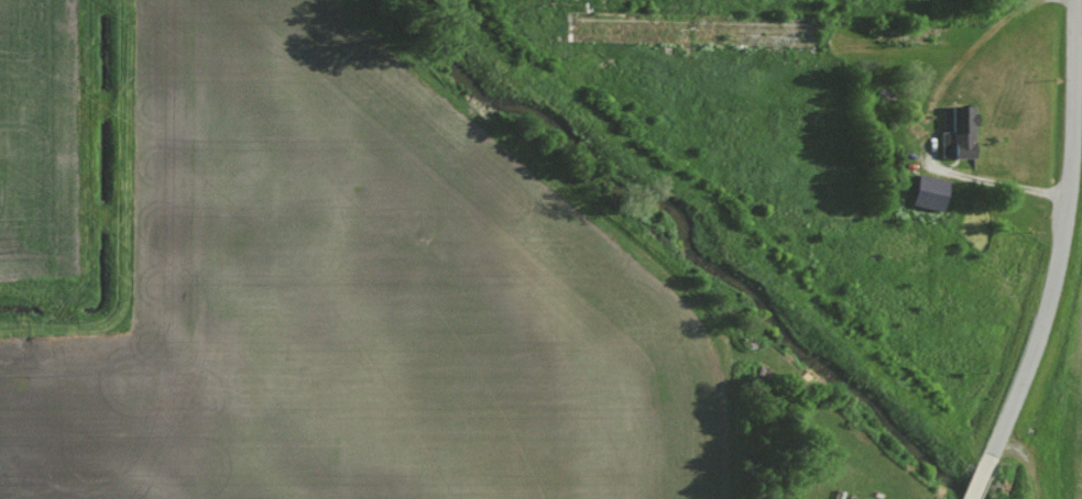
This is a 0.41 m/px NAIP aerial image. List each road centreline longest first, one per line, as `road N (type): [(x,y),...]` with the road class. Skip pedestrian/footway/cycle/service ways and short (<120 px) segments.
road 1 (residential): [(970,498),(1048,310),(1072,125),(1074,0)]

